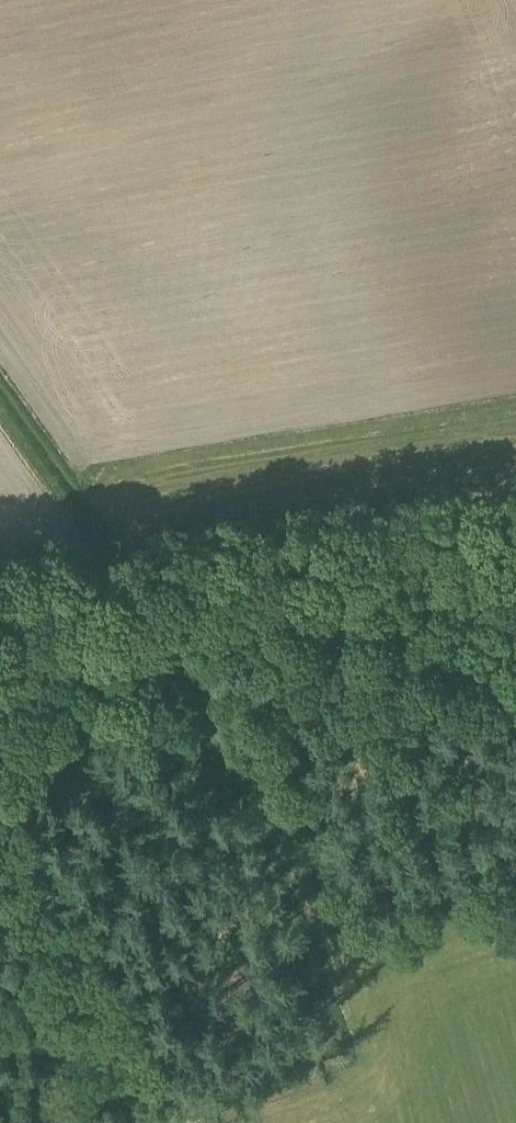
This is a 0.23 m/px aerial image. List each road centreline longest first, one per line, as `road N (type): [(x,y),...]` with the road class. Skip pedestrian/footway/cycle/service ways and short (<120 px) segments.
road 1 (track): [(110,577),(221,750),(388,1072),(220,1122)]
road 2 (track): [(515,513),(0,595)]
road 3 (track): [(0,820),(156,1122)]

